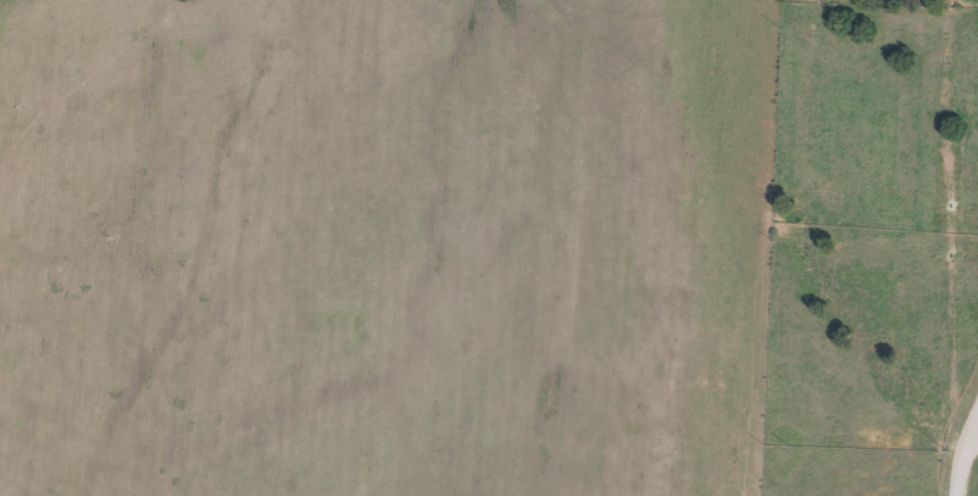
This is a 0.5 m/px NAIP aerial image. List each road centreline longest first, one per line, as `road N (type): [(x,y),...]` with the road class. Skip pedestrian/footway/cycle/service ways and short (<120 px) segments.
road 1 (residential): [(956,467),(941,0)]

